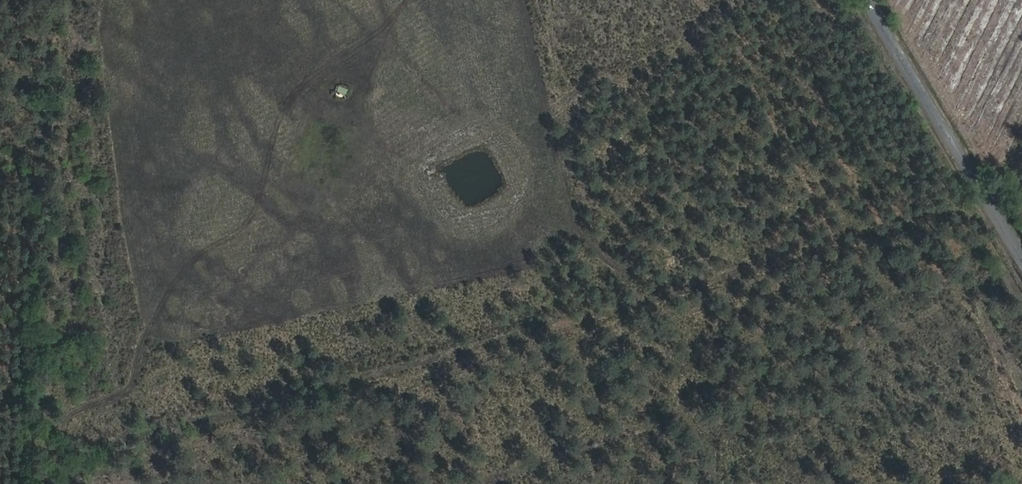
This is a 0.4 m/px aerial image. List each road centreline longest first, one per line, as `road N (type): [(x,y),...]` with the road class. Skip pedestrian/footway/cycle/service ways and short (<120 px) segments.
road 1 (unclassified): [(871,0),(1021,255)]

